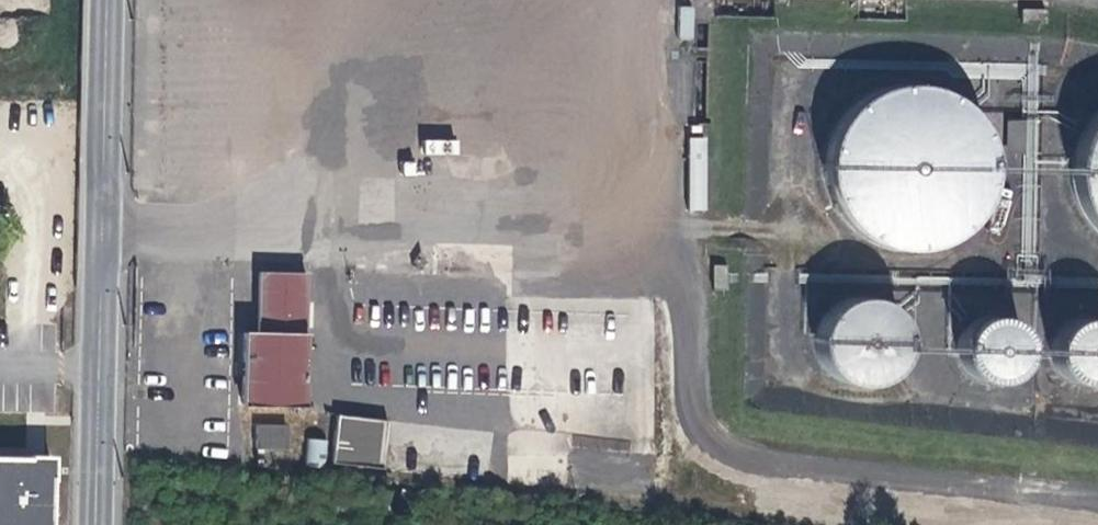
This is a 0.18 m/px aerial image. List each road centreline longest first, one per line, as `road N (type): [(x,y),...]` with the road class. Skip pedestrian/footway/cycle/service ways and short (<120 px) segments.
road 1 (residential): [(106,0),(94,524)]

